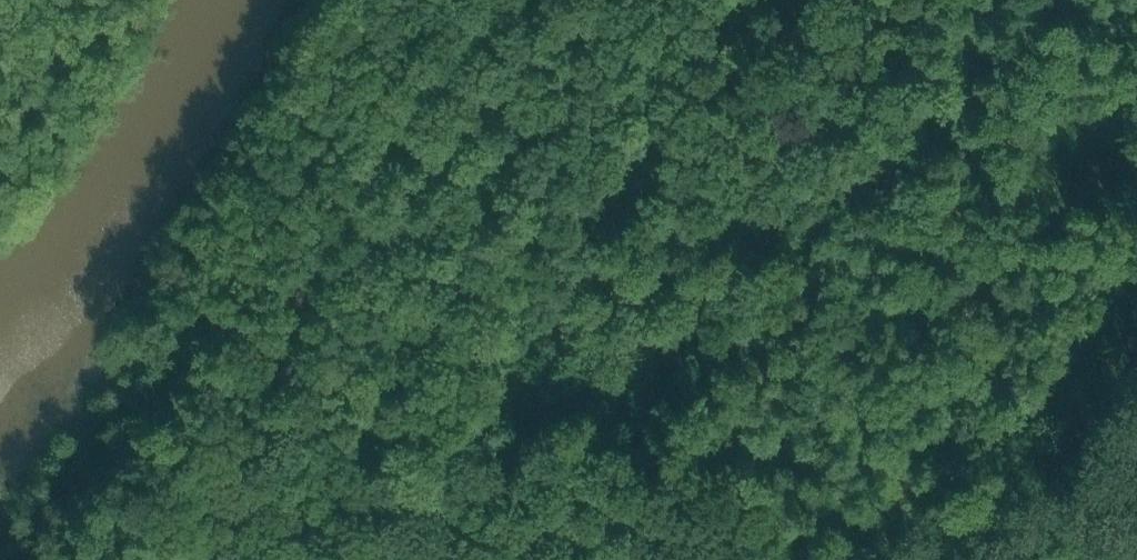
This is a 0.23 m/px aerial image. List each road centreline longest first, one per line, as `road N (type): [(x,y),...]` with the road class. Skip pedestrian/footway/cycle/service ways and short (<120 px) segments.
road 1 (track): [(187,559),(244,410),(343,208),(419,93),(505,0)]

